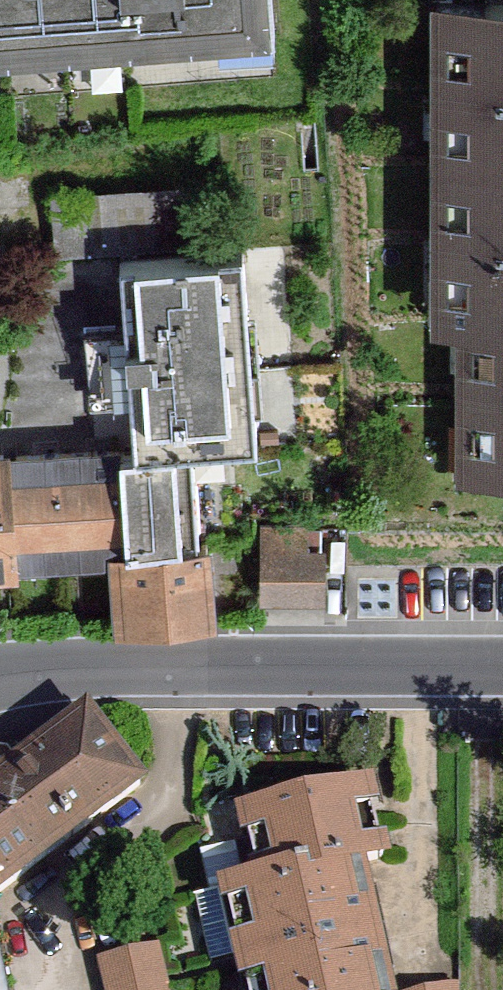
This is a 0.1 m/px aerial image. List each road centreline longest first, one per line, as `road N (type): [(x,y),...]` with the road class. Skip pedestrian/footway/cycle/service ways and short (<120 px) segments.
road 1 (tertiary): [(0,675),(92,666),(502,666)]

